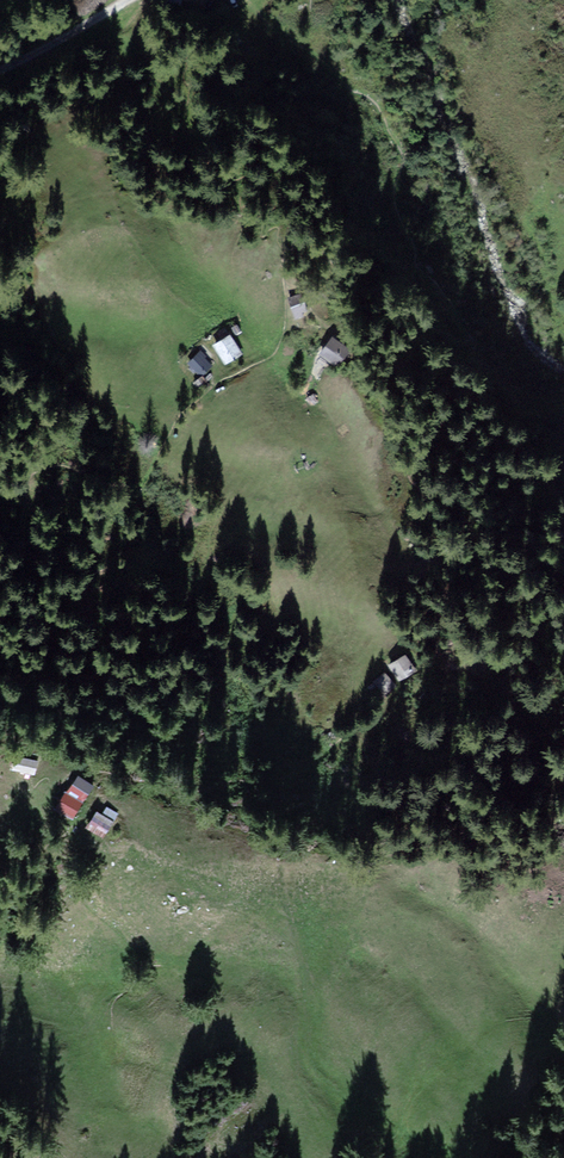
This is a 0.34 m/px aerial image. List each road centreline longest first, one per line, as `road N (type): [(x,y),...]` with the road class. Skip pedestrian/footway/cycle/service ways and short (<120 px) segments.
road 1 (track): [(0,80),(125,0)]

